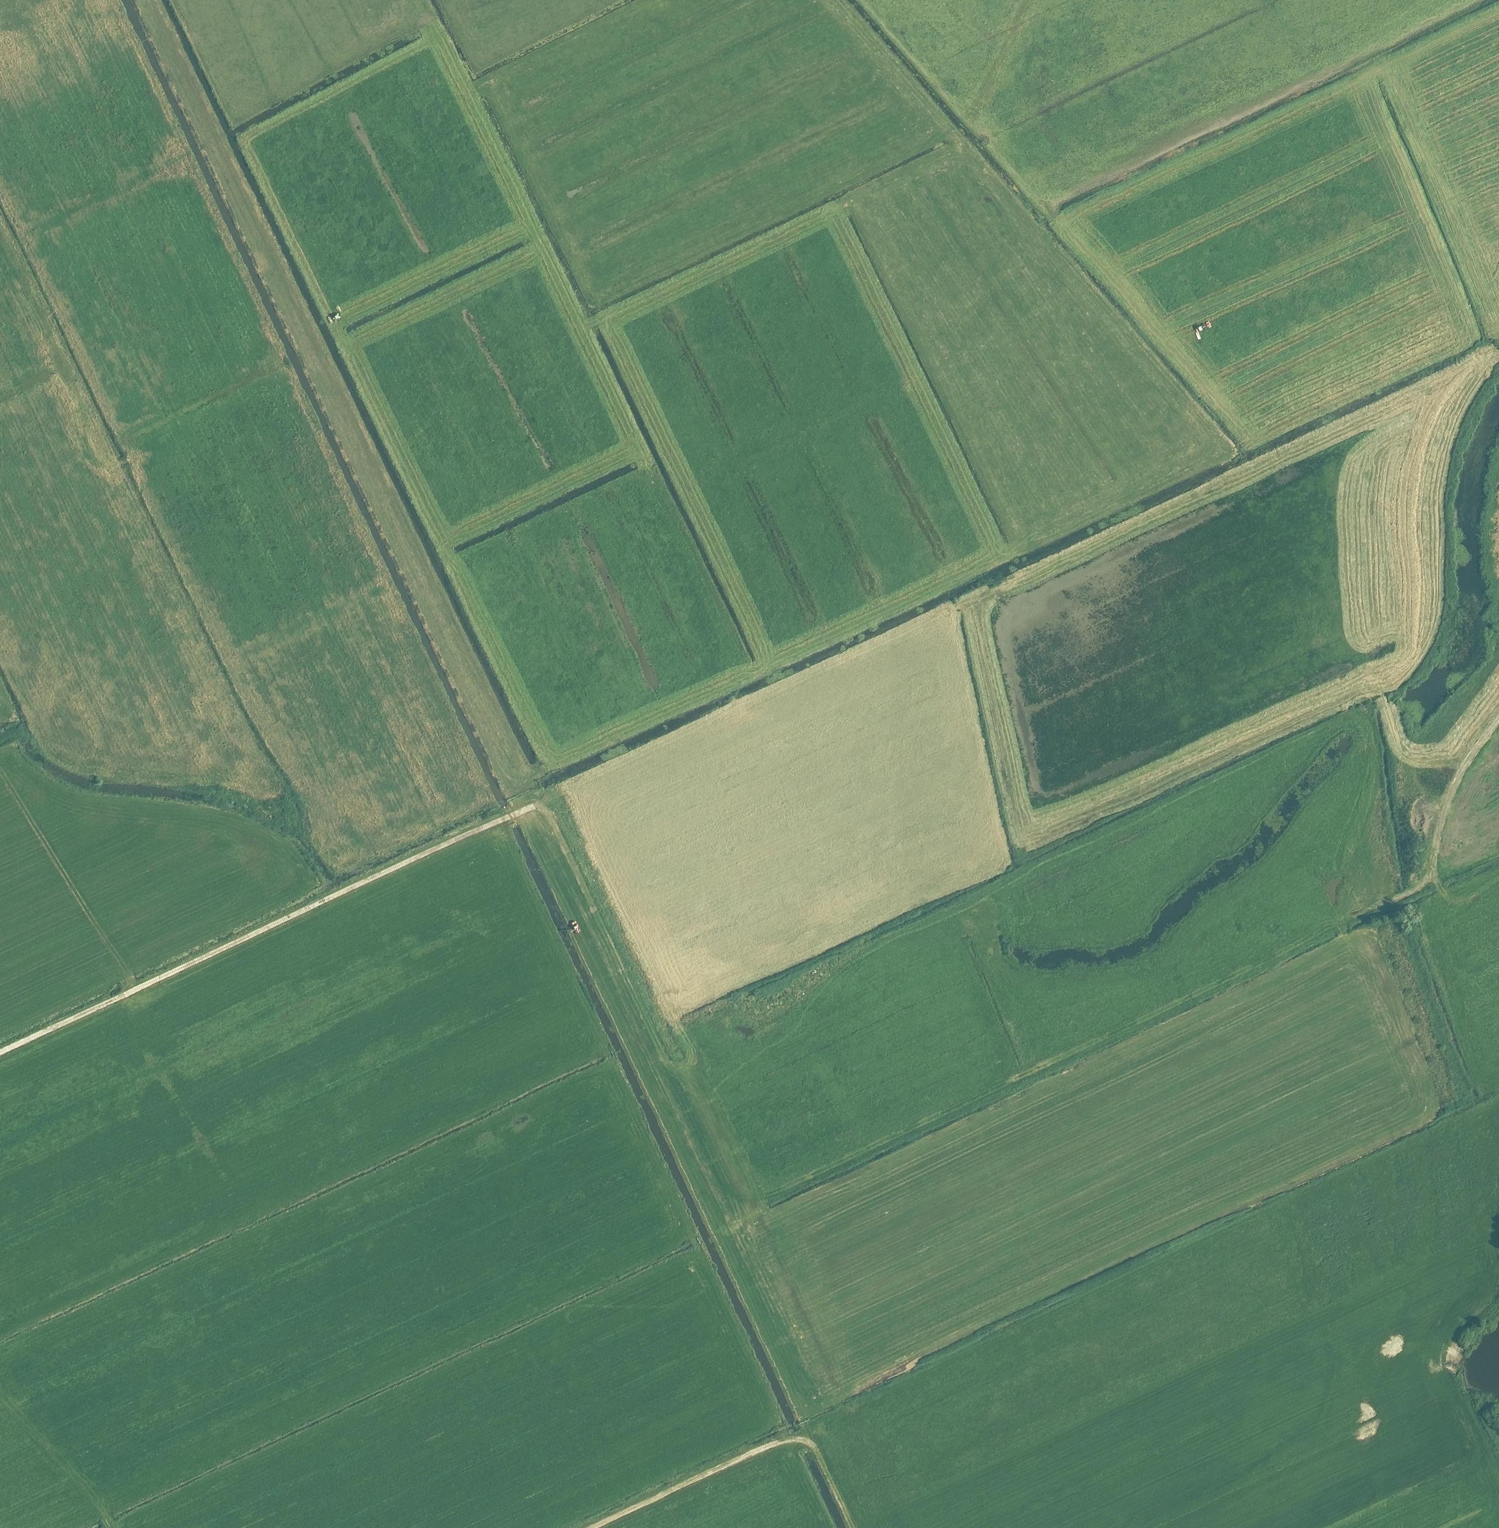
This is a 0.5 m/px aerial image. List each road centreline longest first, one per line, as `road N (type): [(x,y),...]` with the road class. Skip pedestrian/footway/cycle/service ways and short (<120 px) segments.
road 1 (track): [(0,1054),(525,810)]
road 2 (track): [(1401,898),(1426,881),(1451,788),(1498,718)]

